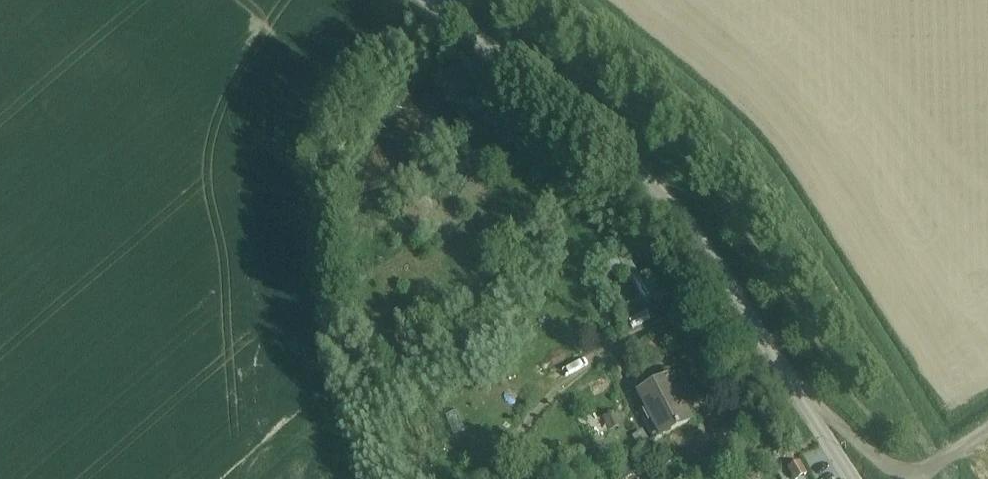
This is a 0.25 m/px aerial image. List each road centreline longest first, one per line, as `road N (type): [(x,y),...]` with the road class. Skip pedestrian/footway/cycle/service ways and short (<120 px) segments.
road 1 (track): [(567,0),(741,145),(958,478)]
road 2 (tertiary): [(426,0),(697,222),(802,399)]
road 3 (unclassified): [(905,478),(802,399)]

